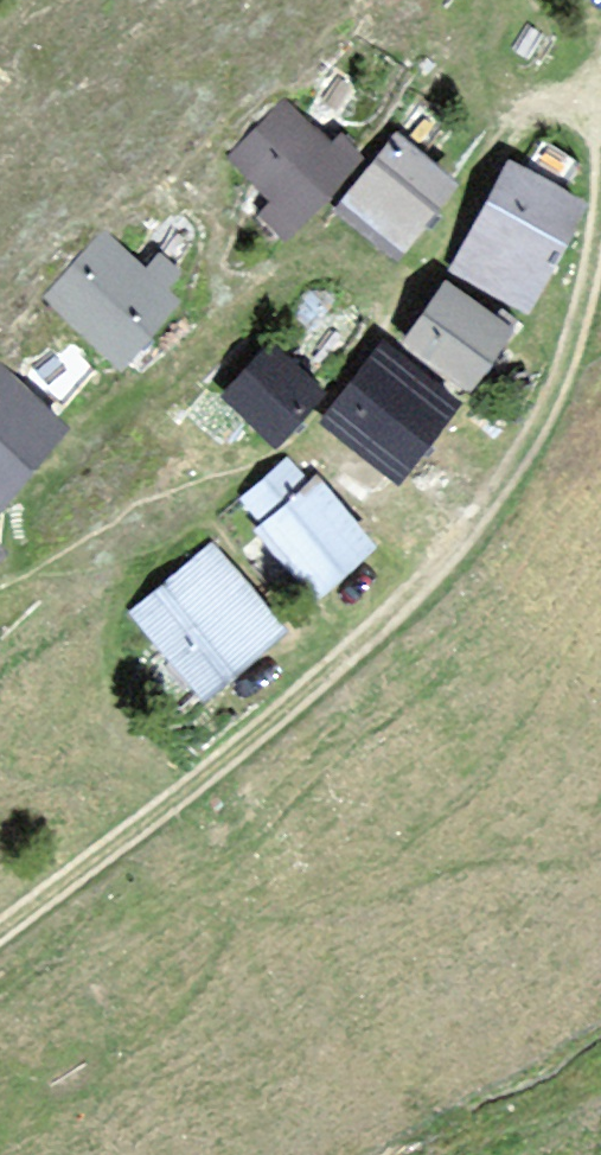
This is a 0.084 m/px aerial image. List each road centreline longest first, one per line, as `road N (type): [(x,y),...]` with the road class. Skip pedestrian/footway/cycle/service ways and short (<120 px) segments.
road 1 (track): [(600,392),(503,576),(0,941)]
road 2 (track): [(0,655),(249,509),(339,430),(421,351),(518,188),(600,107)]

